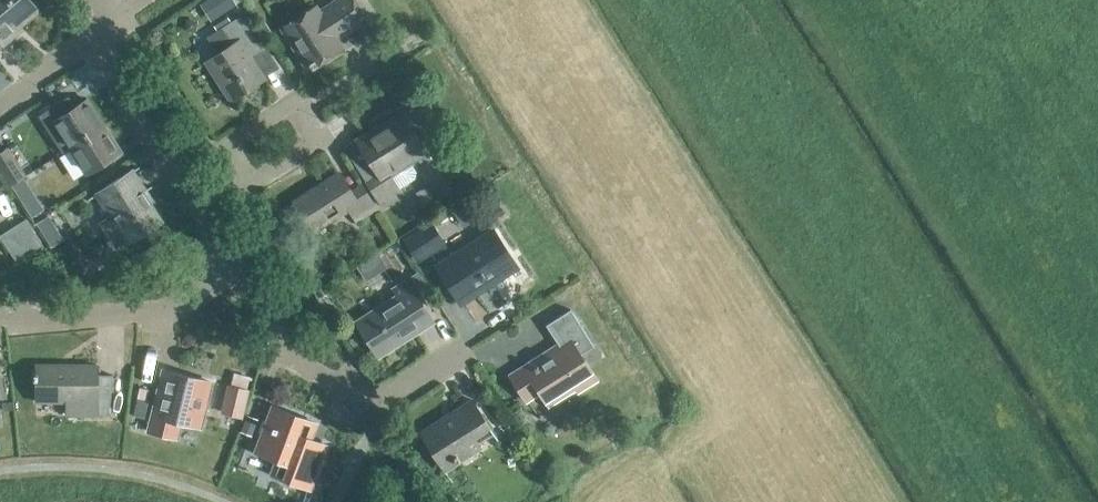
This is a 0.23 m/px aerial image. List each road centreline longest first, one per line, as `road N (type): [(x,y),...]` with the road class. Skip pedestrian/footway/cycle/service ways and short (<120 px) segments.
road 1 (residential): [(459,354),(377,405),(296,363),(236,269)]
road 2 (residential): [(0,317),(170,309),(236,269)]
road 3 (residential): [(201,214),(91,33)]
road 4 (residential): [(249,184),(318,141),(294,102)]
road 5 (residential): [(249,184),(225,146),(294,102)]

